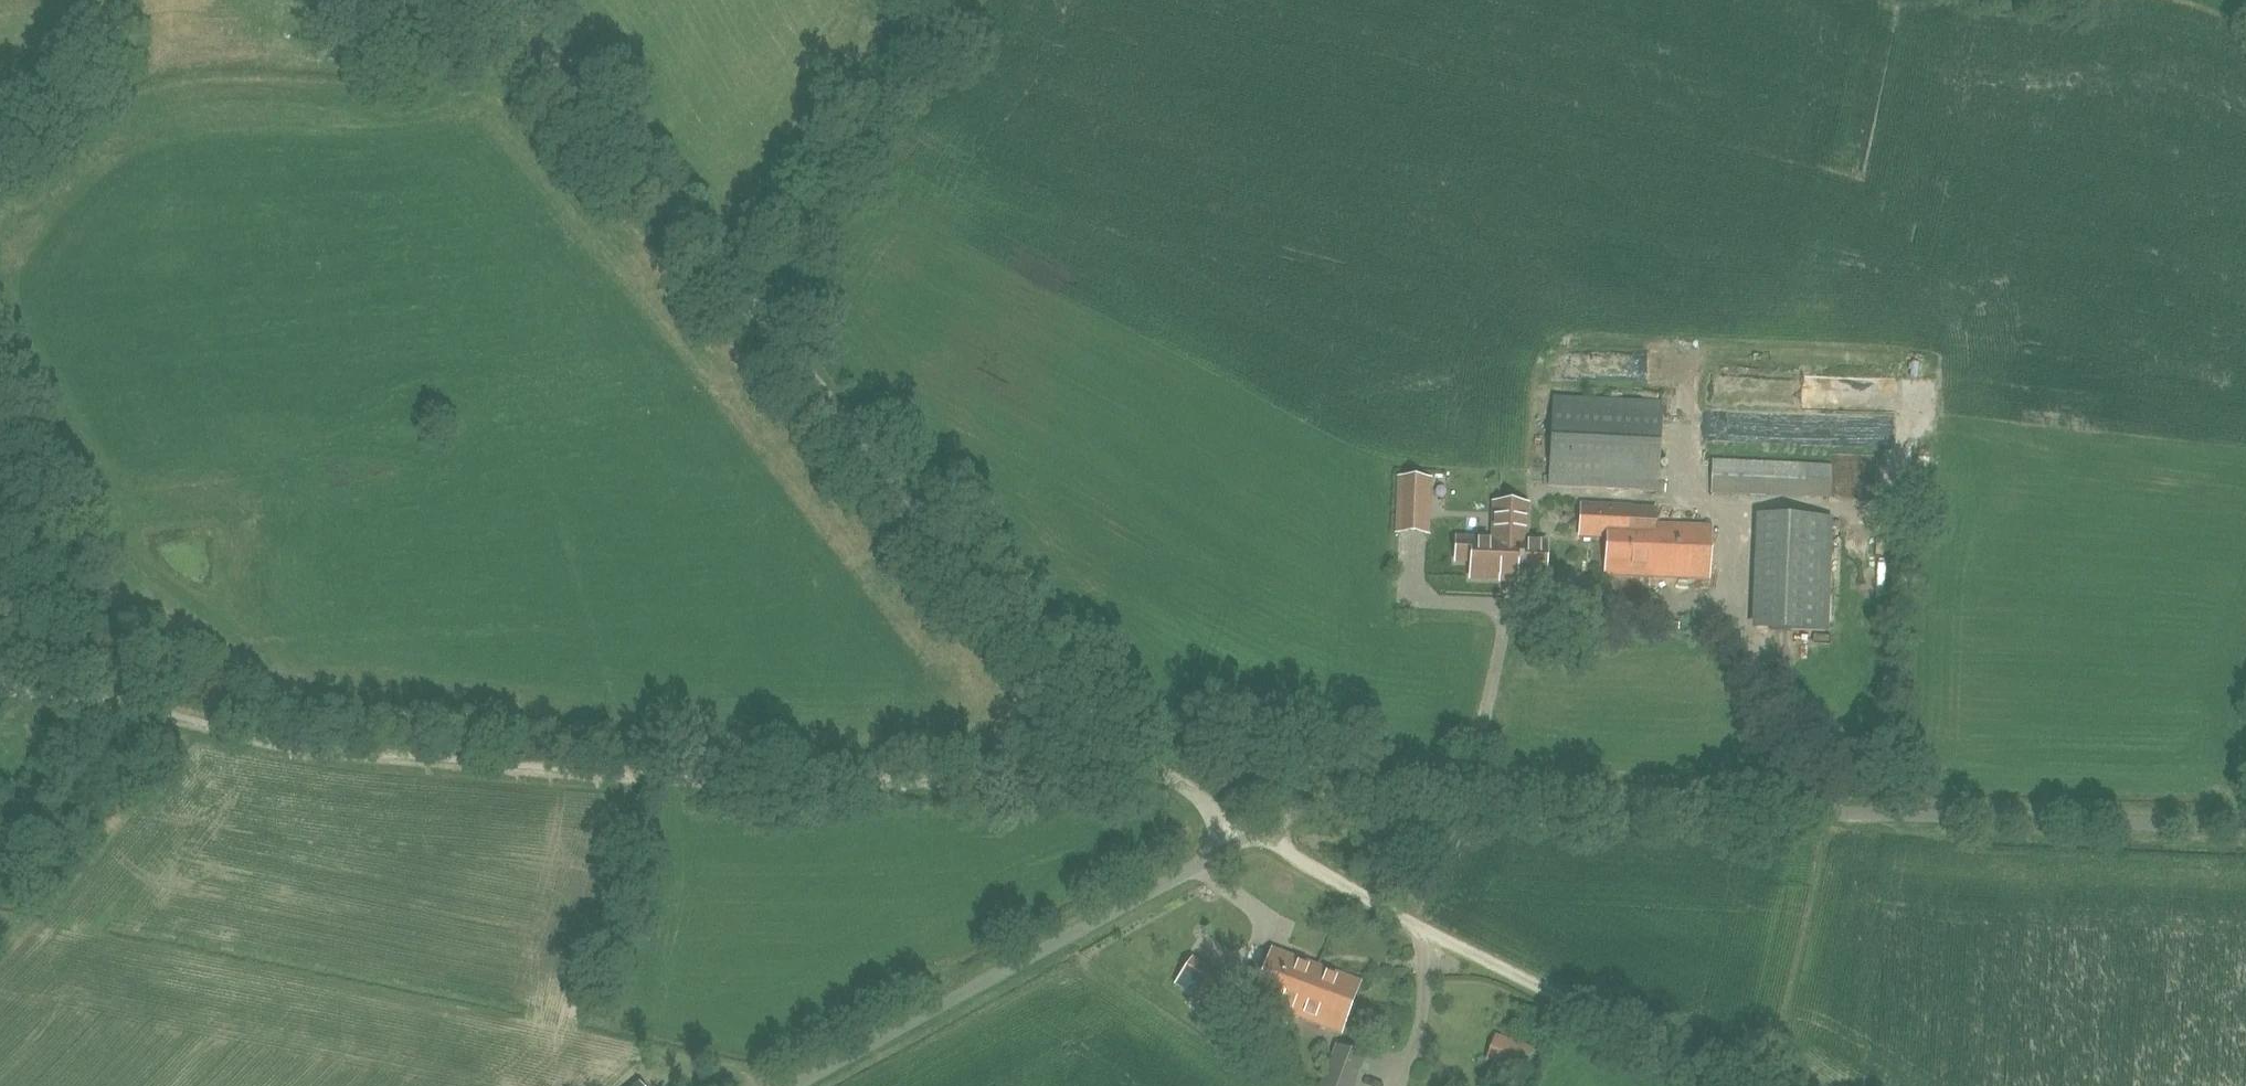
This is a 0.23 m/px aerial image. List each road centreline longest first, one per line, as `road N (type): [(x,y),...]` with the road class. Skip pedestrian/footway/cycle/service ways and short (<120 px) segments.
road 1 (unclassified): [(1238,844),(1212,811),(1109,737),(510,0)]
road 2 (unclassified): [(2245,829),(1375,797),(1302,812),(1238,844)]
road 3 (track): [(1733,1085),(1340,883),(1259,831)]
road 4 (unclassified): [(799,1085),(1238,844)]

